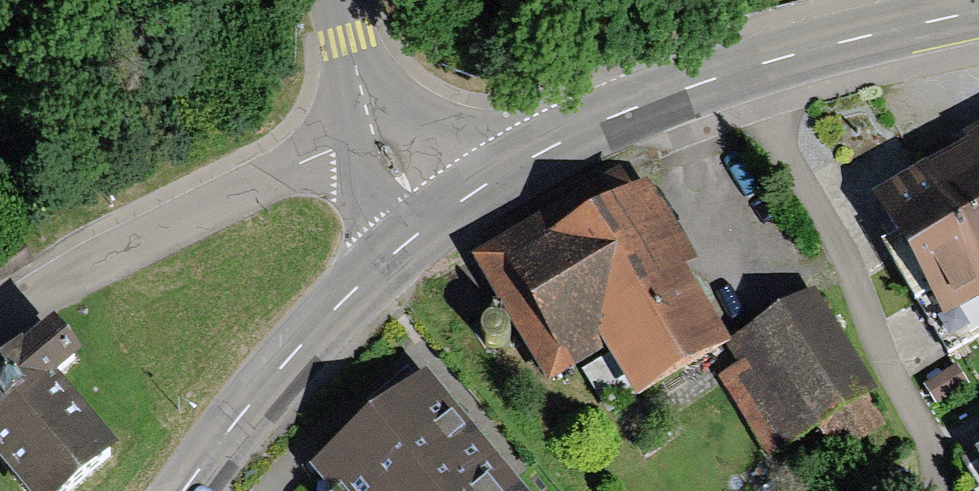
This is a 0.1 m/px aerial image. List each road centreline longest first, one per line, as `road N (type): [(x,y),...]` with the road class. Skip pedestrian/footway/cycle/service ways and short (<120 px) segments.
road 1 (tertiary): [(978,9),(758,60),(635,106),(545,149),(435,218)]
road 2 (residential): [(375,128),(95,263),(0,321)]
road 3 (tertiary): [(435,218),(279,366),(182,490)]
road 4 (residential): [(375,128),(338,0)]

